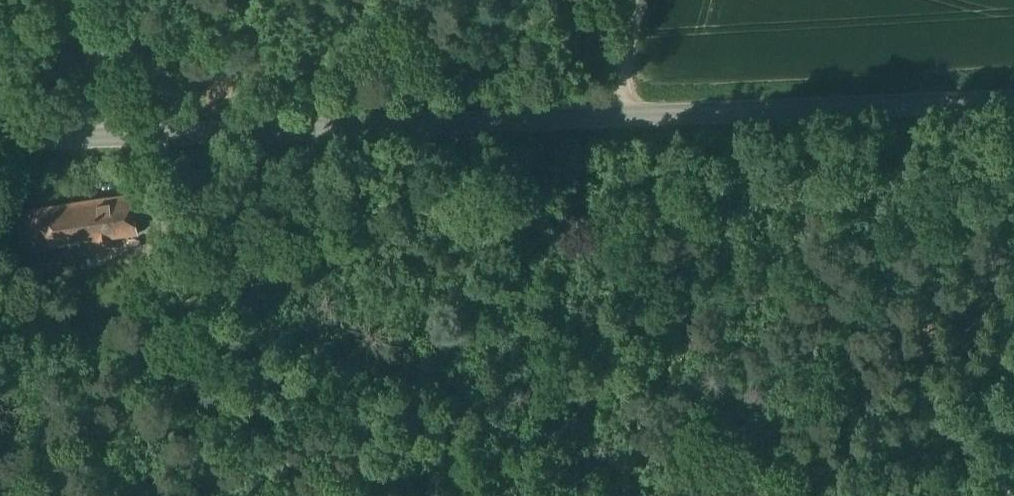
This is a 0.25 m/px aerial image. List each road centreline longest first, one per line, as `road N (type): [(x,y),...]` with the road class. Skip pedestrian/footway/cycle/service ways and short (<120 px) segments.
road 1 (tertiary): [(1013,99),(0,141)]
road 2 (track): [(86,0),(136,136)]

